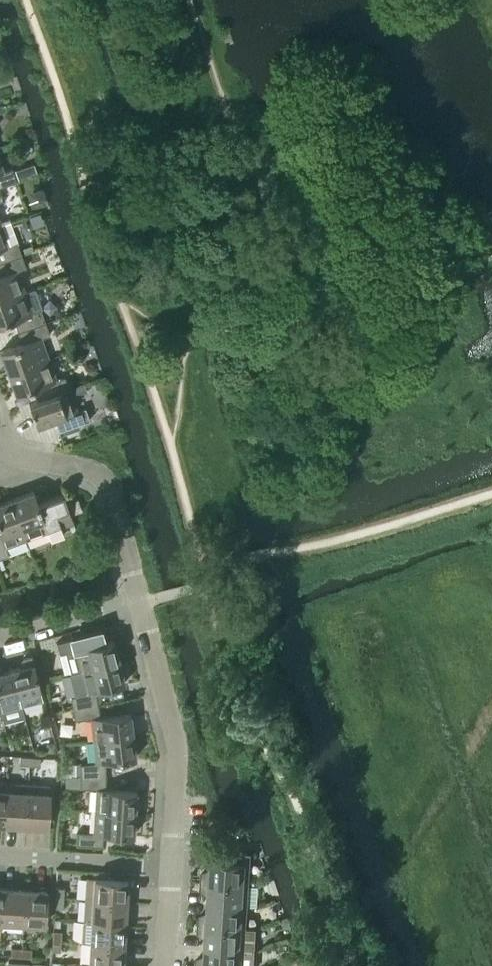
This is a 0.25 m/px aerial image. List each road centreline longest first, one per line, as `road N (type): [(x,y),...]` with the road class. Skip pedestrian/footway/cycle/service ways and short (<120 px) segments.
road 1 (residential): [(173,866),(174,747),(134,602)]
road 2 (residential): [(134,602),(109,495),(89,474),(27,466)]
road 3 (residential): [(0,856),(173,866)]
road 4 (residential): [(134,602),(0,638)]

